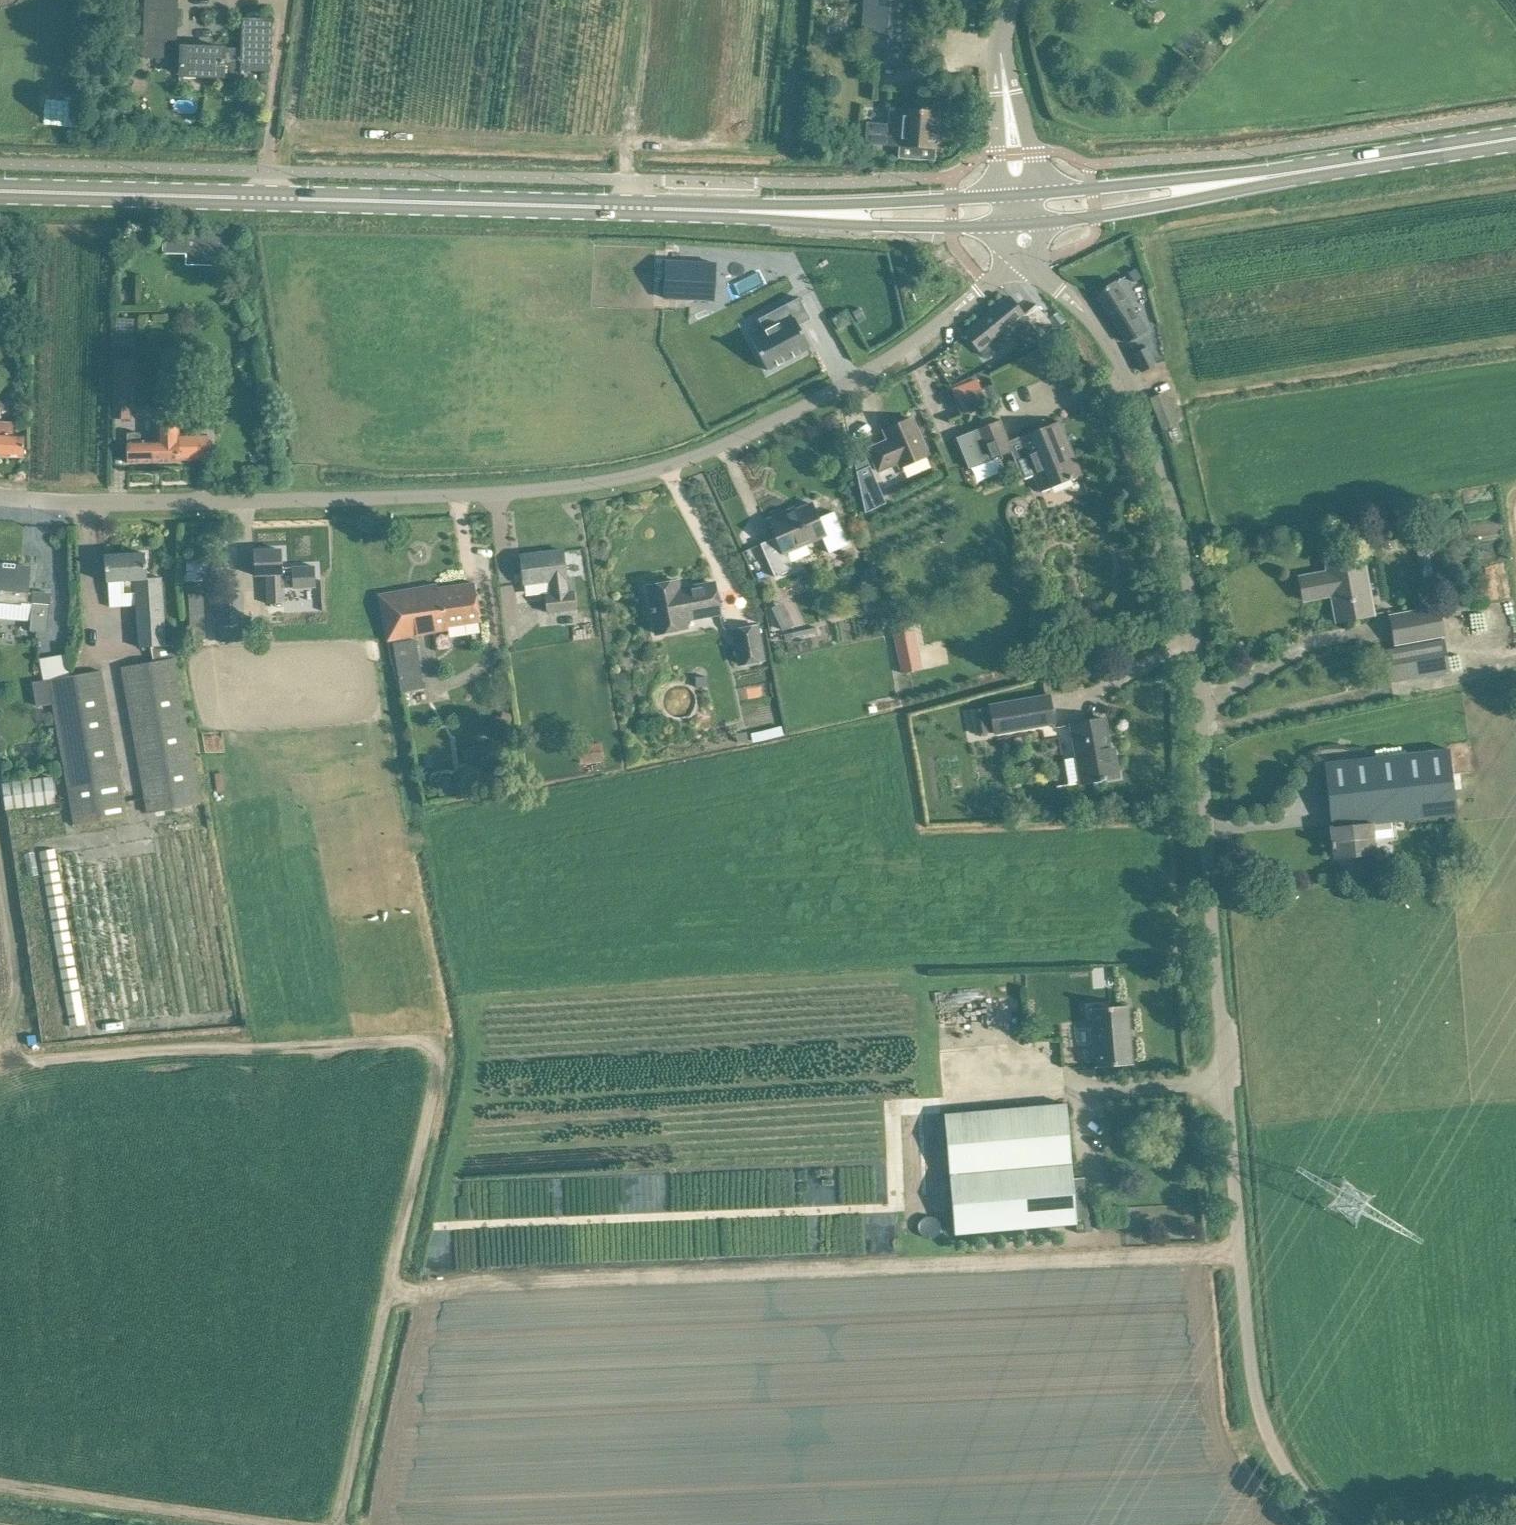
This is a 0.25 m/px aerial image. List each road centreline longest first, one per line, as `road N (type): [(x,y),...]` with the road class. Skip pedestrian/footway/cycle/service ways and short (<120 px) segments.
road 1 (track): [(1244,1249),(392,1289),(429,1051),(410,1043),(0,1070)]
road 2 (unclassified): [(1333,1524),(1293,1481),(1260,1421),(1210,890),(1192,601),(1166,477),(1104,336),(1028,260)]
road 3 (unclassified): [(1028,260),(891,358),(646,475),(546,492),(190,502),(0,496)]
road 4 (secondary): [(0,192),(831,211)]
road 5 (secondary): [(1515,138),(1217,184)]
road 6 (secondary): [(1042,222),(1168,204),(1217,184)]
road 7 (secondary): [(1217,184),(1039,193)]
road 8 (secondary): [(831,211),(875,225),(1004,225)]
road 9 (secondary): [(1001,196),(831,211)]

